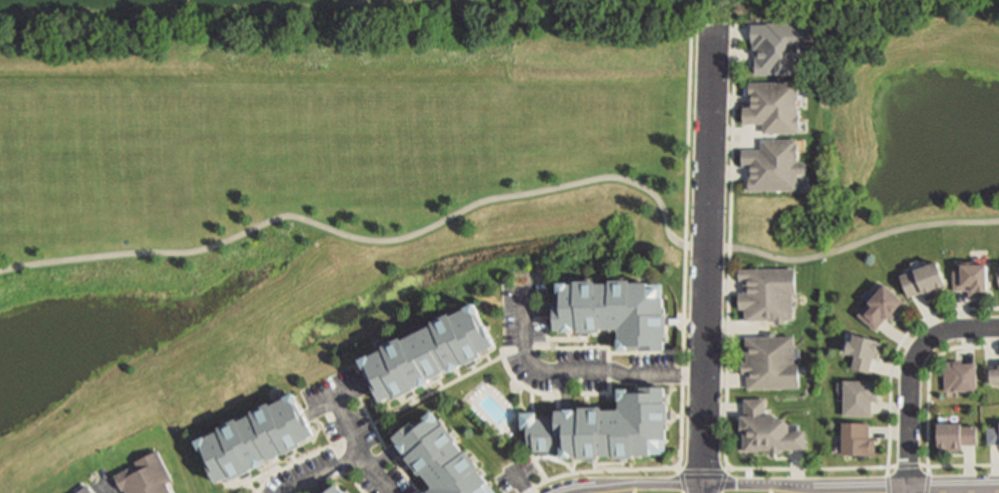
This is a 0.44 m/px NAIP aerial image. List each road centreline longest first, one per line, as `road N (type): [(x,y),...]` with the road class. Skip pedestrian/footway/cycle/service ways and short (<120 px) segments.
road 1 (residential): [(713,25),(704,485)]
road 2 (residential): [(998,327),(937,335),(915,361),(909,492)]
road 3 (residential): [(859,492),(704,485)]

